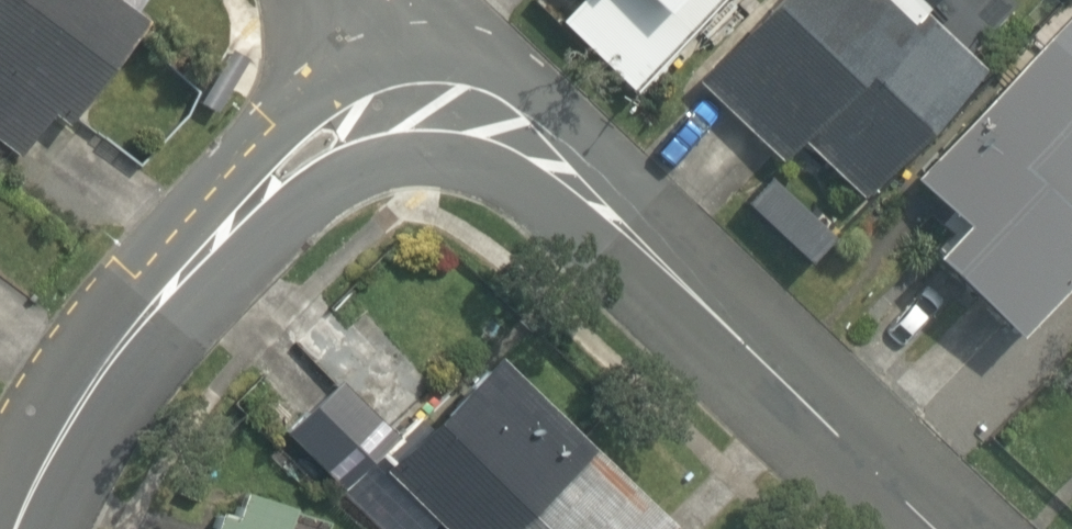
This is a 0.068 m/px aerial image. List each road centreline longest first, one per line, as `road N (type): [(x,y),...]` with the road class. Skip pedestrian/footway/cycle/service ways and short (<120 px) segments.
road 1 (residential): [(405,99),(516,134),(941,528)]
road 2 (residential): [(19,528),(59,435),(208,274),(264,199),(405,99)]

